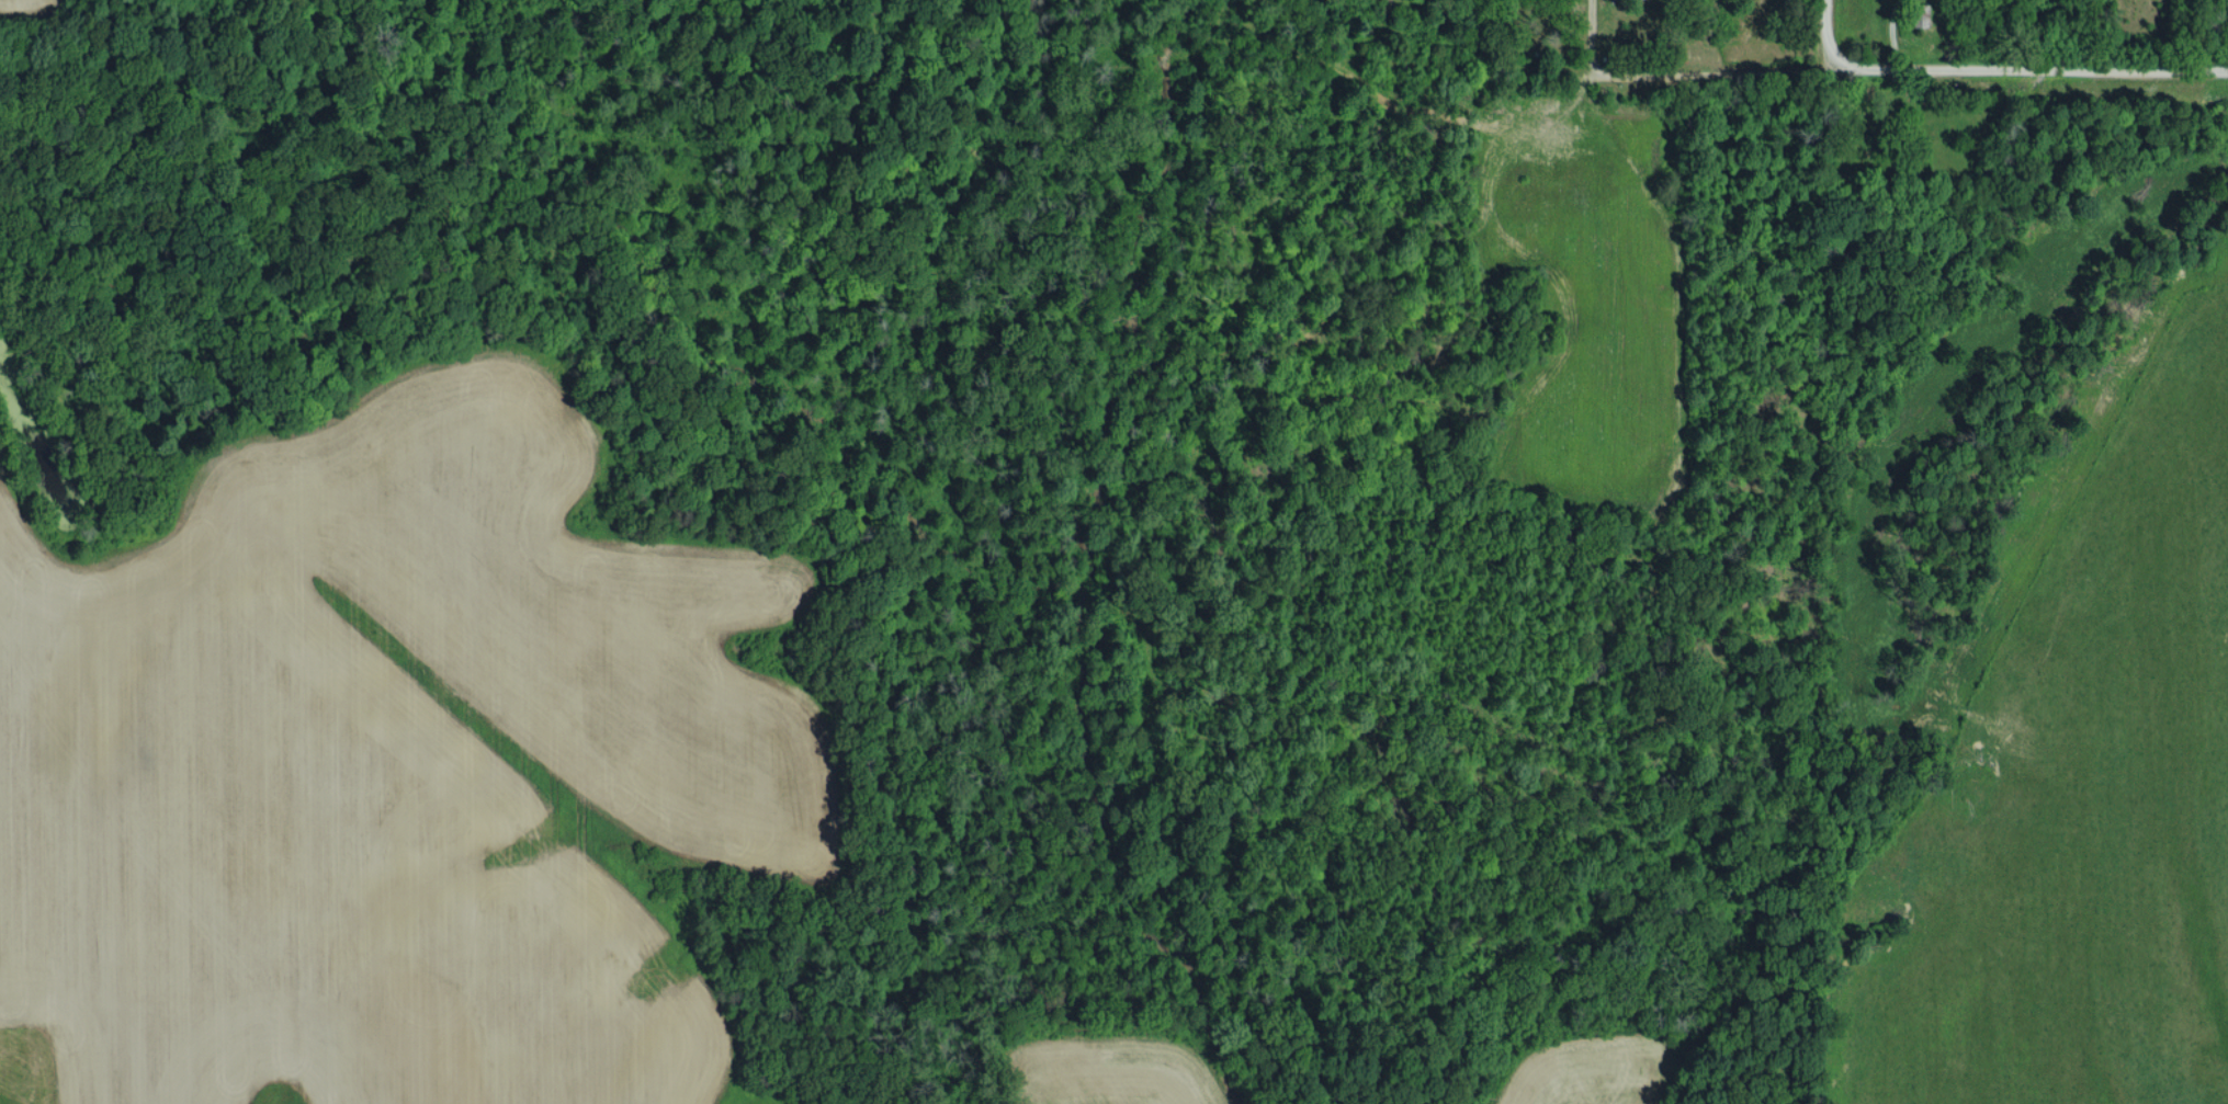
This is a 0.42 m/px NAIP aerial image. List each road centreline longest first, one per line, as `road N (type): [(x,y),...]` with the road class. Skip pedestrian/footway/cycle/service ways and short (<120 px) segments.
road 1 (residential): [(2227,75),(1853,71),(1836,58),(1834,0)]

